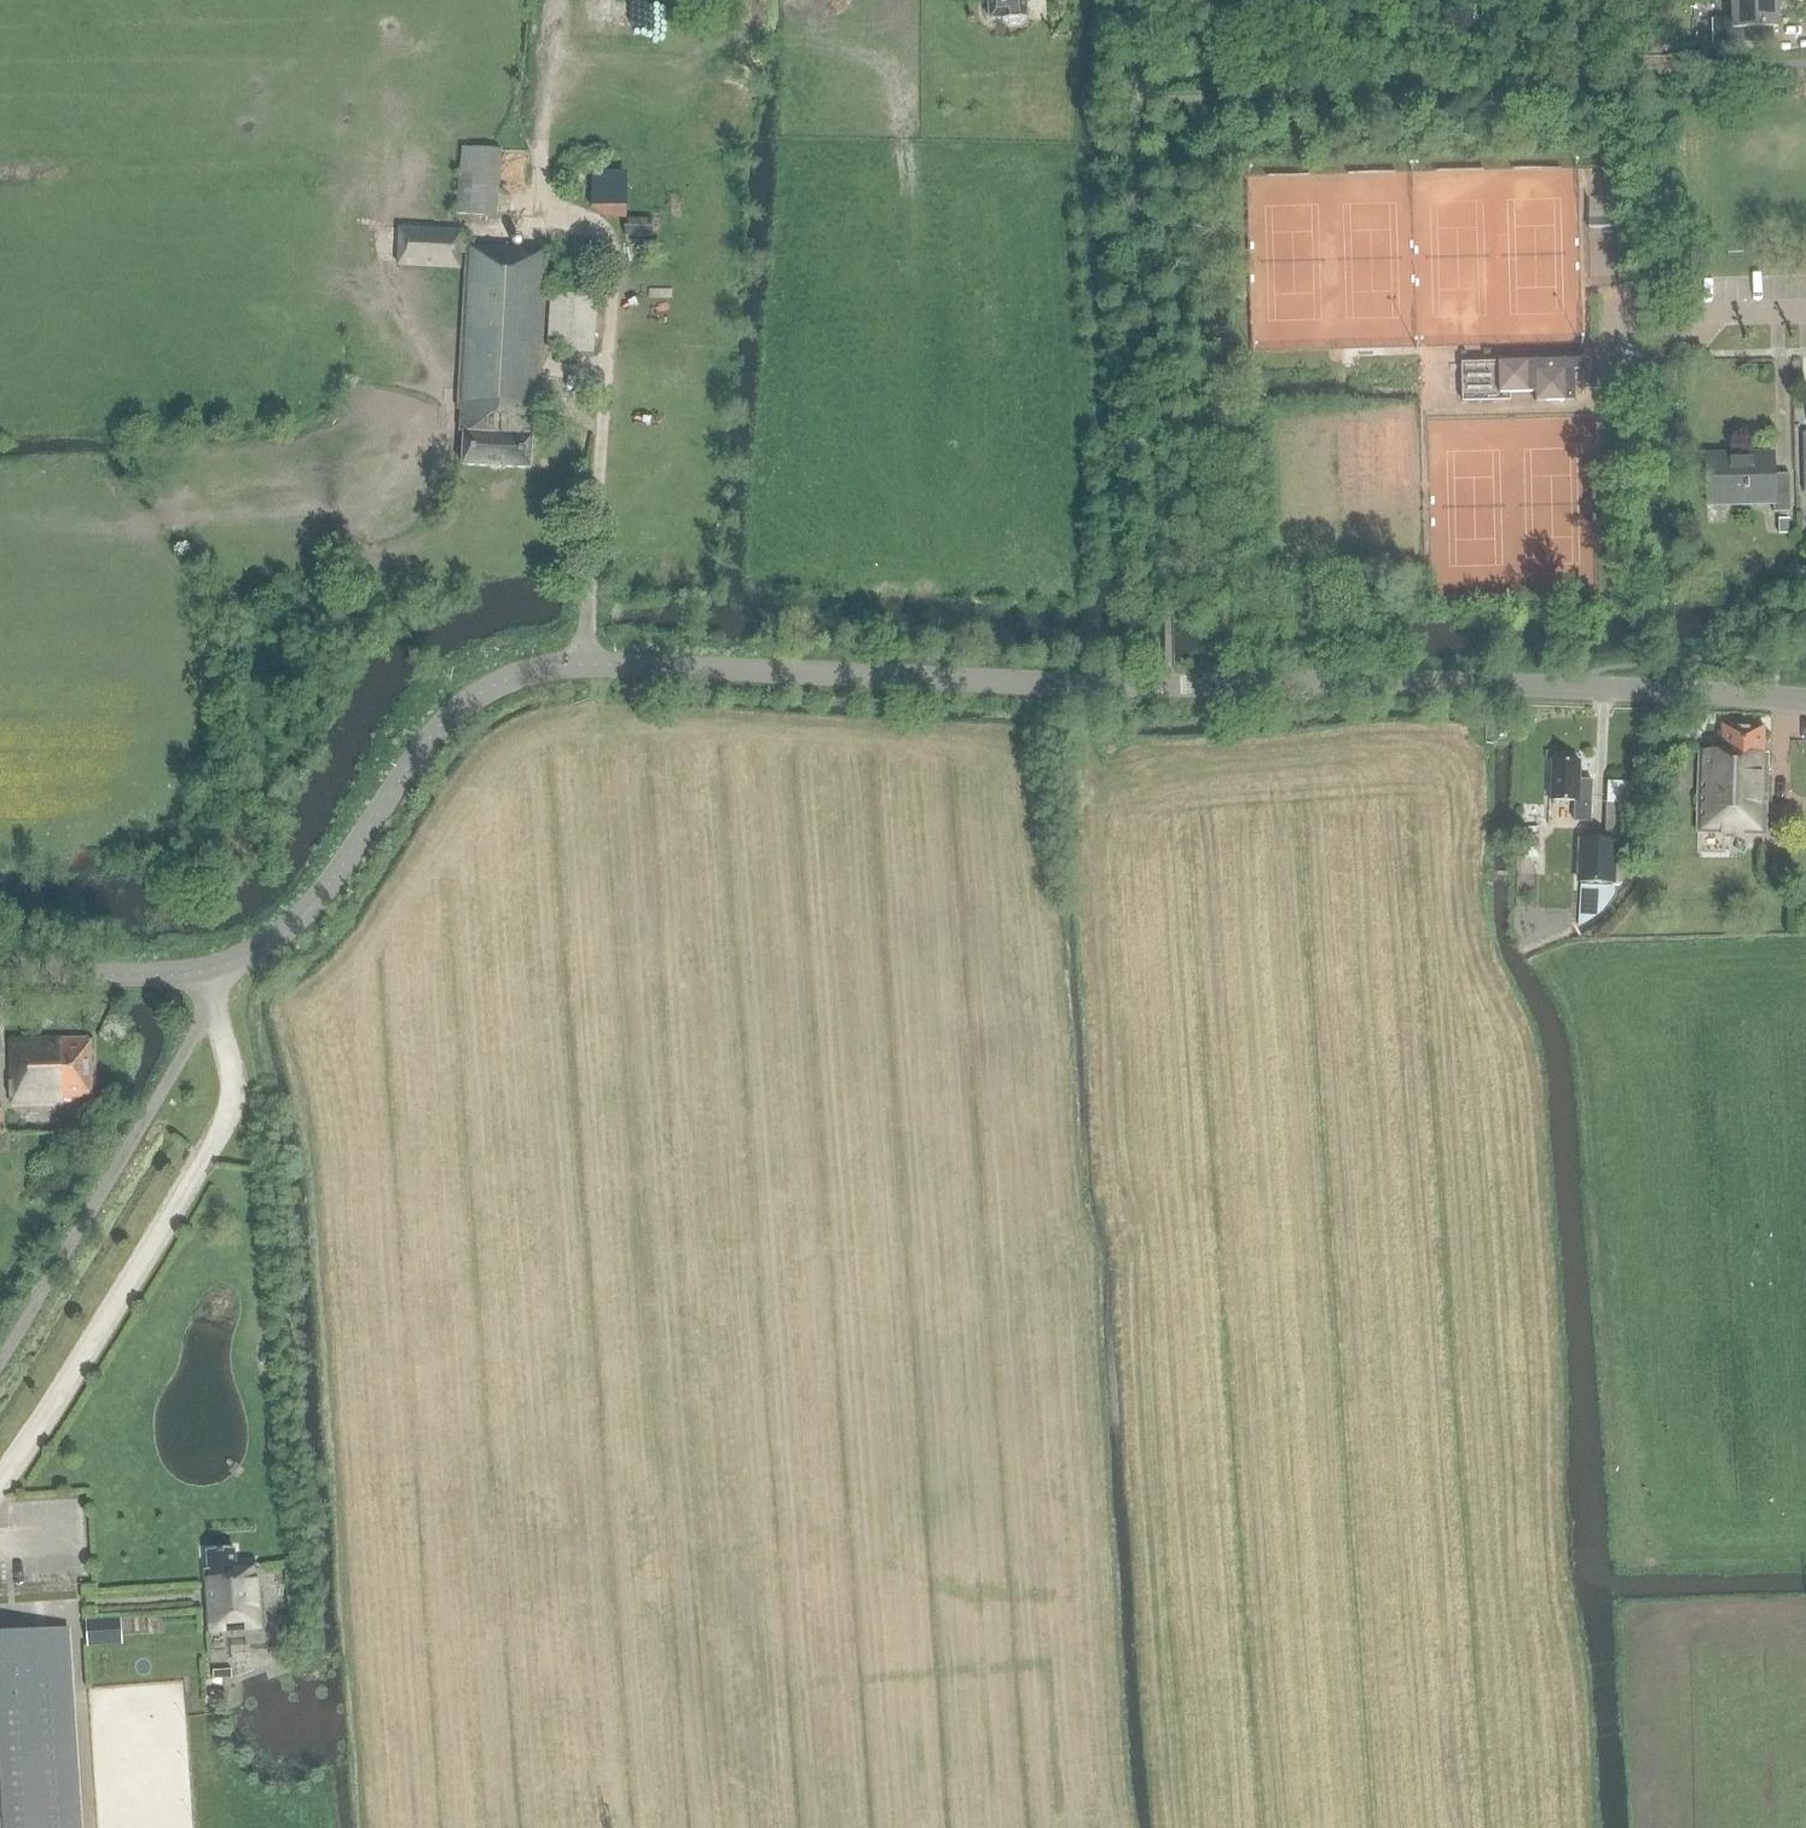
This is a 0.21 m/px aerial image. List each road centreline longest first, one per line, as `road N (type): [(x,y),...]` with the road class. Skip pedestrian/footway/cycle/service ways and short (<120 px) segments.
road 1 (tertiary): [(207,971),(262,947),(302,917),(447,719),(500,684),(551,667),(1035,684),(1608,689),(1805,700)]
road 2 (unclassified): [(0,1360),(210,1008),(207,971)]
road 3 (tertiary): [(0,973),(207,971)]
road 4 (residential): [(1805,312),(1662,316)]

